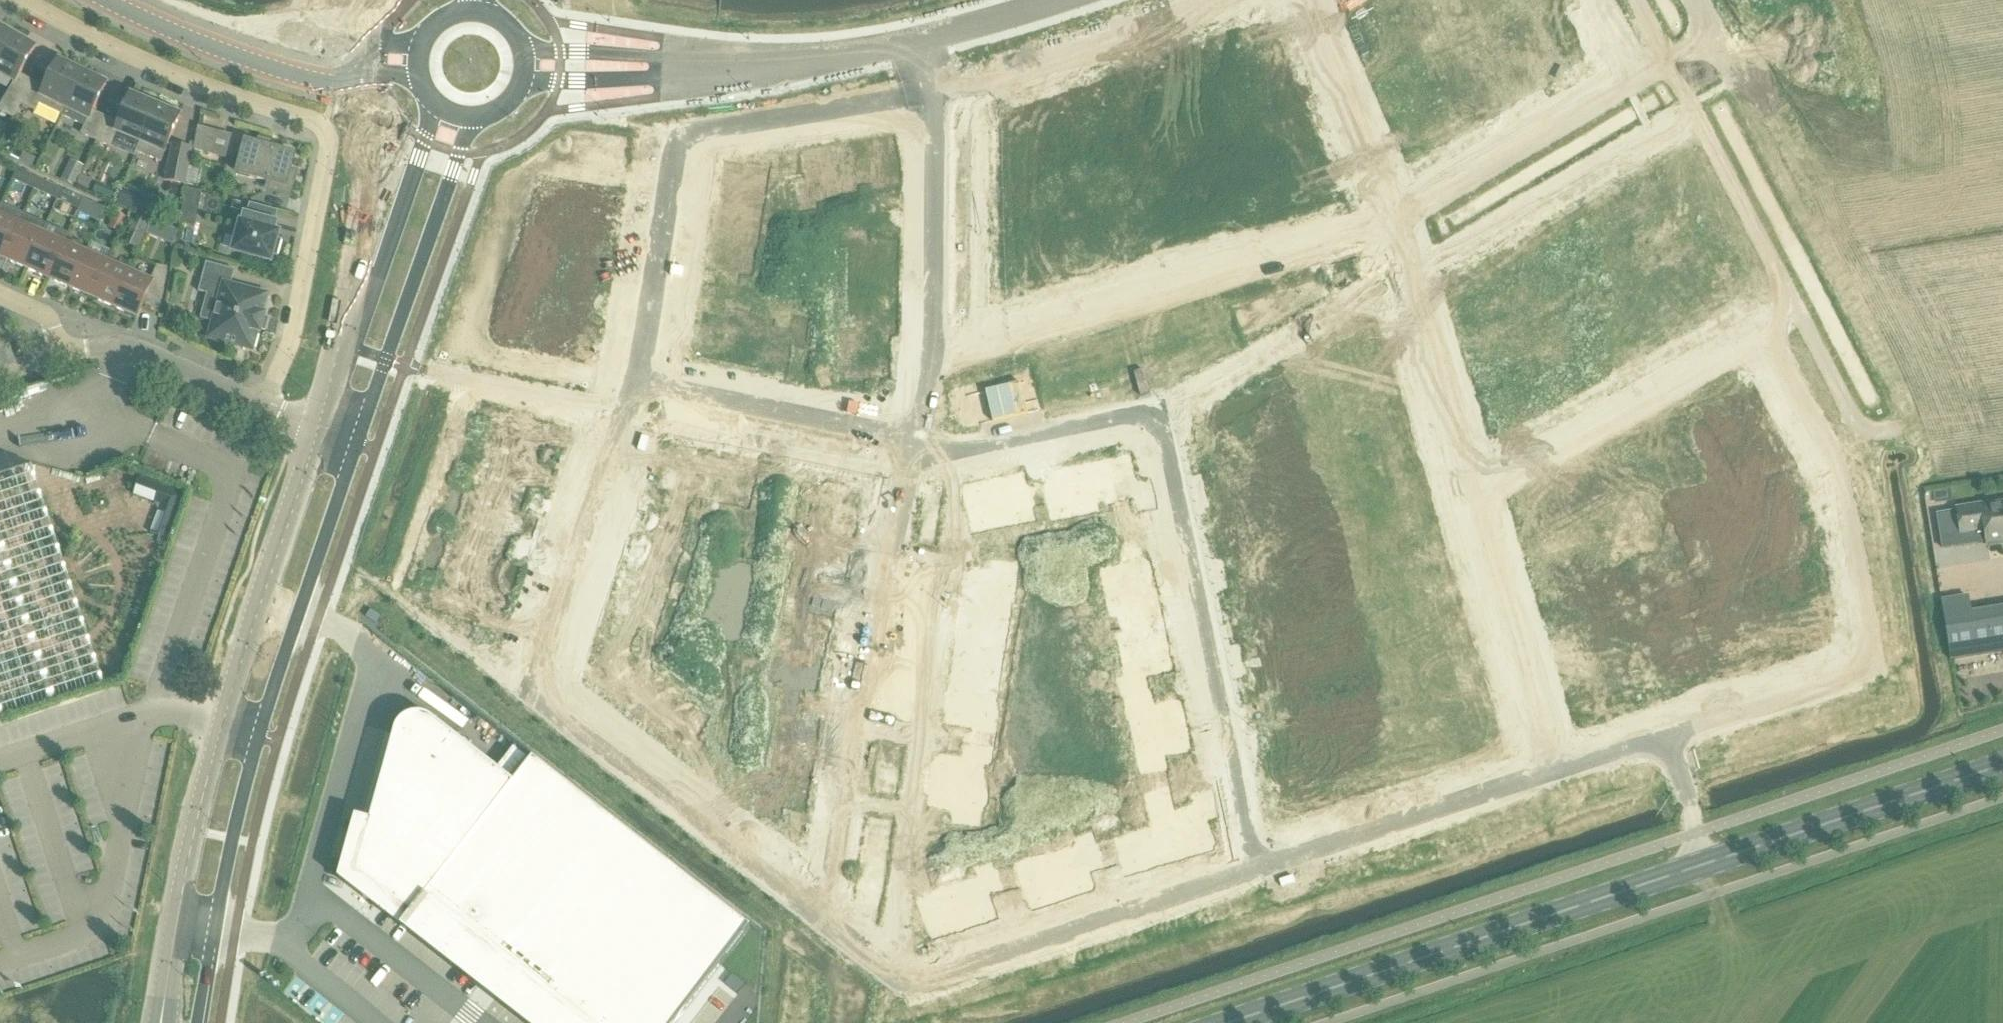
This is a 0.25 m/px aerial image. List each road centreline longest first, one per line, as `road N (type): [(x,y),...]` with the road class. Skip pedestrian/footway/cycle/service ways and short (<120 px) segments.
road 1 (residential): [(1561,772),(1871,665),(1842,475),(1766,341),(1478,497)]
road 2 (secondary): [(1224,1022),(2002,765)]
road 3 (residential): [(640,382),(536,692),(829,915)]
road 4 (residential): [(265,406),(294,337),(328,130),(194,86),(27,0)]
road 5 (tertiary): [(324,432),(228,727),(164,1022)]
road 6 (tertiary): [(198,1022),(254,755),(357,444)]
road 7 (residential): [(928,92),(679,139),(640,382)]
road 8 (residential): [(930,354),(985,349),(1398,225)]
road 9 (residential): [(1158,412),(1259,869)]
road 10 (residential): [(829,915),(906,977),(1259,869)]
road 11 (residential): [(914,457),(876,627),(829,915)]
road 12 (tertiary): [(357,444),(475,120)]
road 13 (tertiary): [(434,107),(324,432)]
road 14 (residential): [(1410,267),(1693,105)]
road 15 (residential): [(1259,869),(1561,772)]
road 16 (residential): [(1158,412),(1410,267)]
road 17 (residential): [(1561,772),(1478,497)]
road 18 (residential): [(1398,225),(1643,76)]
road 19 (residential): [(640,382),(918,439)]
road 20 (residential): [(1193,0),(928,92)]
road 21 (residential): [(928,92),(930,354)]
road 22 (residential): [(914,457),(1158,412)]
road 23 (residential): [(1398,225),(1305,0)]
road 24 (residential): [(1478,497),(1410,267)]
road 25 (tertiary): [(688,69),(916,42)]
road 26 (residential): [(265,406),(123,351),(62,354)]
road 27 (tertiary): [(239,46),(317,68),(416,78)]
road 28 (tertiary): [(419,44),(239,46)]
road 29 (tertiary): [(688,69),(651,56),(522,47)]
road 30 (tertiary): [(521,86),(642,79),(688,69)]
road 31 (tertiary): [(916,42),(1071,0)]
road 32 (tertiary): [(110,0),(239,46)]

